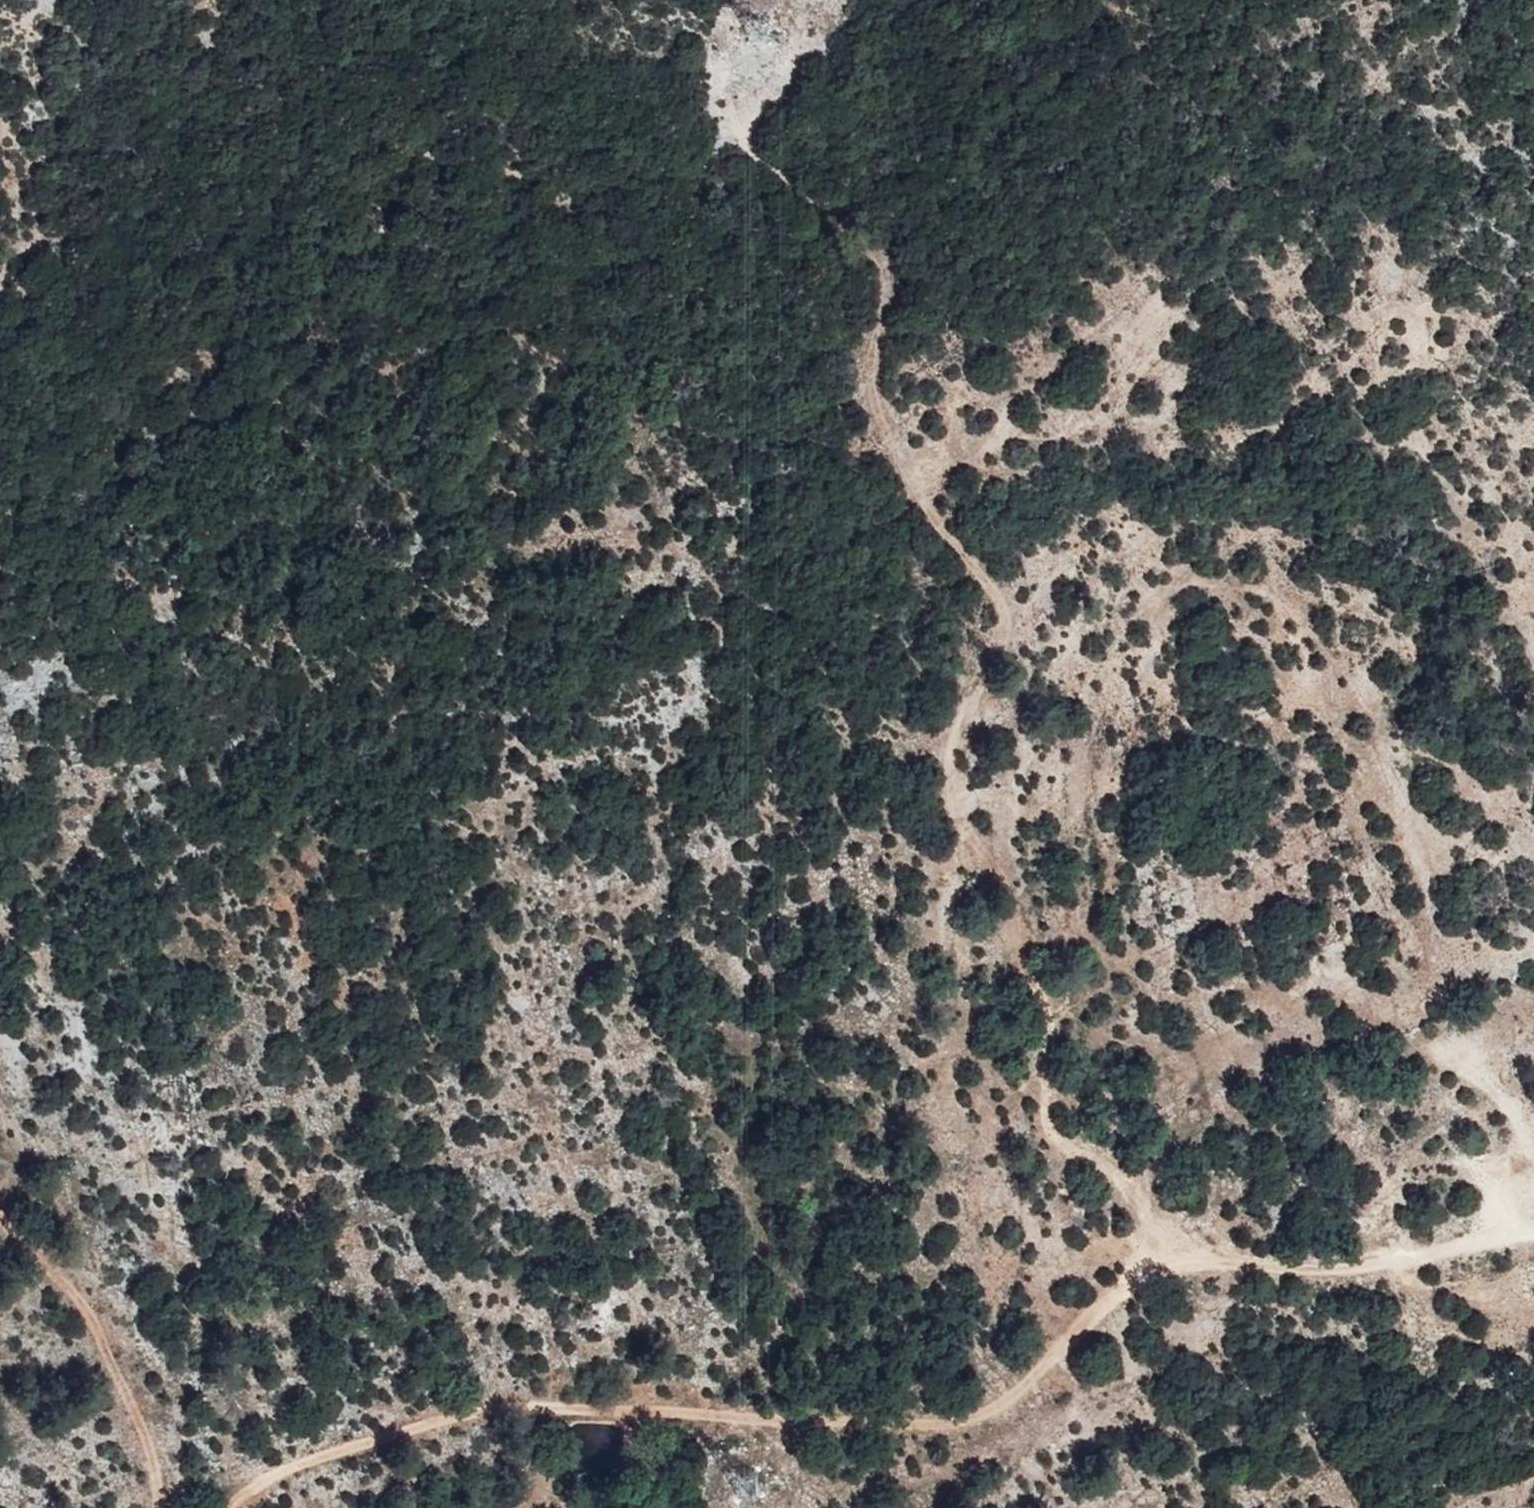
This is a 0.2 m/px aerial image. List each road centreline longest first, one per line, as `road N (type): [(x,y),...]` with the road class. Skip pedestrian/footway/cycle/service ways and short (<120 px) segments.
road 1 (track): [(227,1507),(267,1475),(520,1407),(951,1426),(992,1414),(1077,1327),(1166,1266),(1296,1275),(1533,1231)]
road 2 (track): [(161,1507),(144,1433),(88,1304),(0,1191)]

